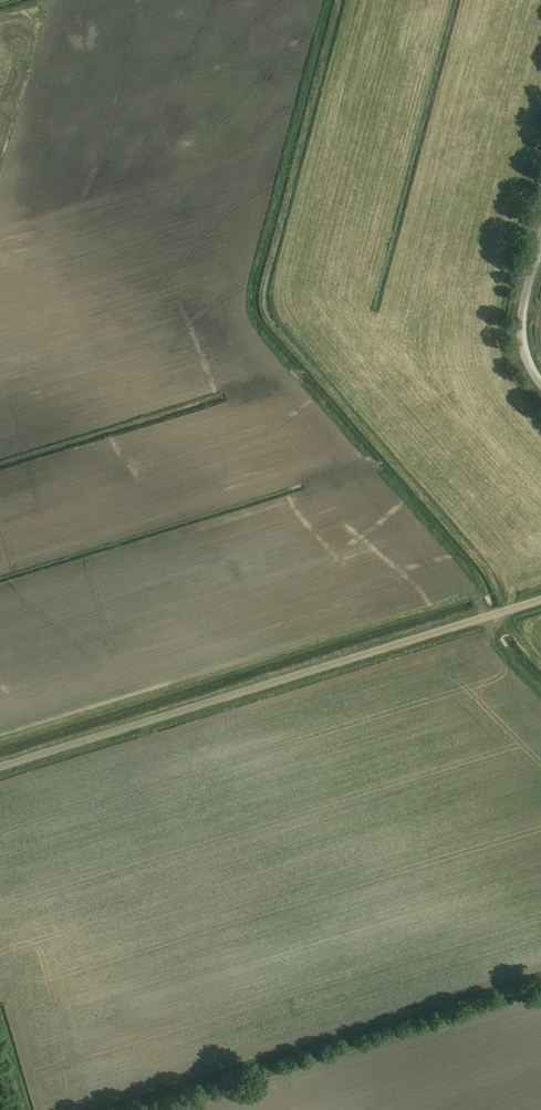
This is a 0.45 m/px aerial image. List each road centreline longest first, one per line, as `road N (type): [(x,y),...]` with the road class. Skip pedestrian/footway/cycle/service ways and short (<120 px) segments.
road 1 (unclassified): [(0,767),(540,601)]
road 2 (unclassified): [(540,382),(521,339),(540,238)]

